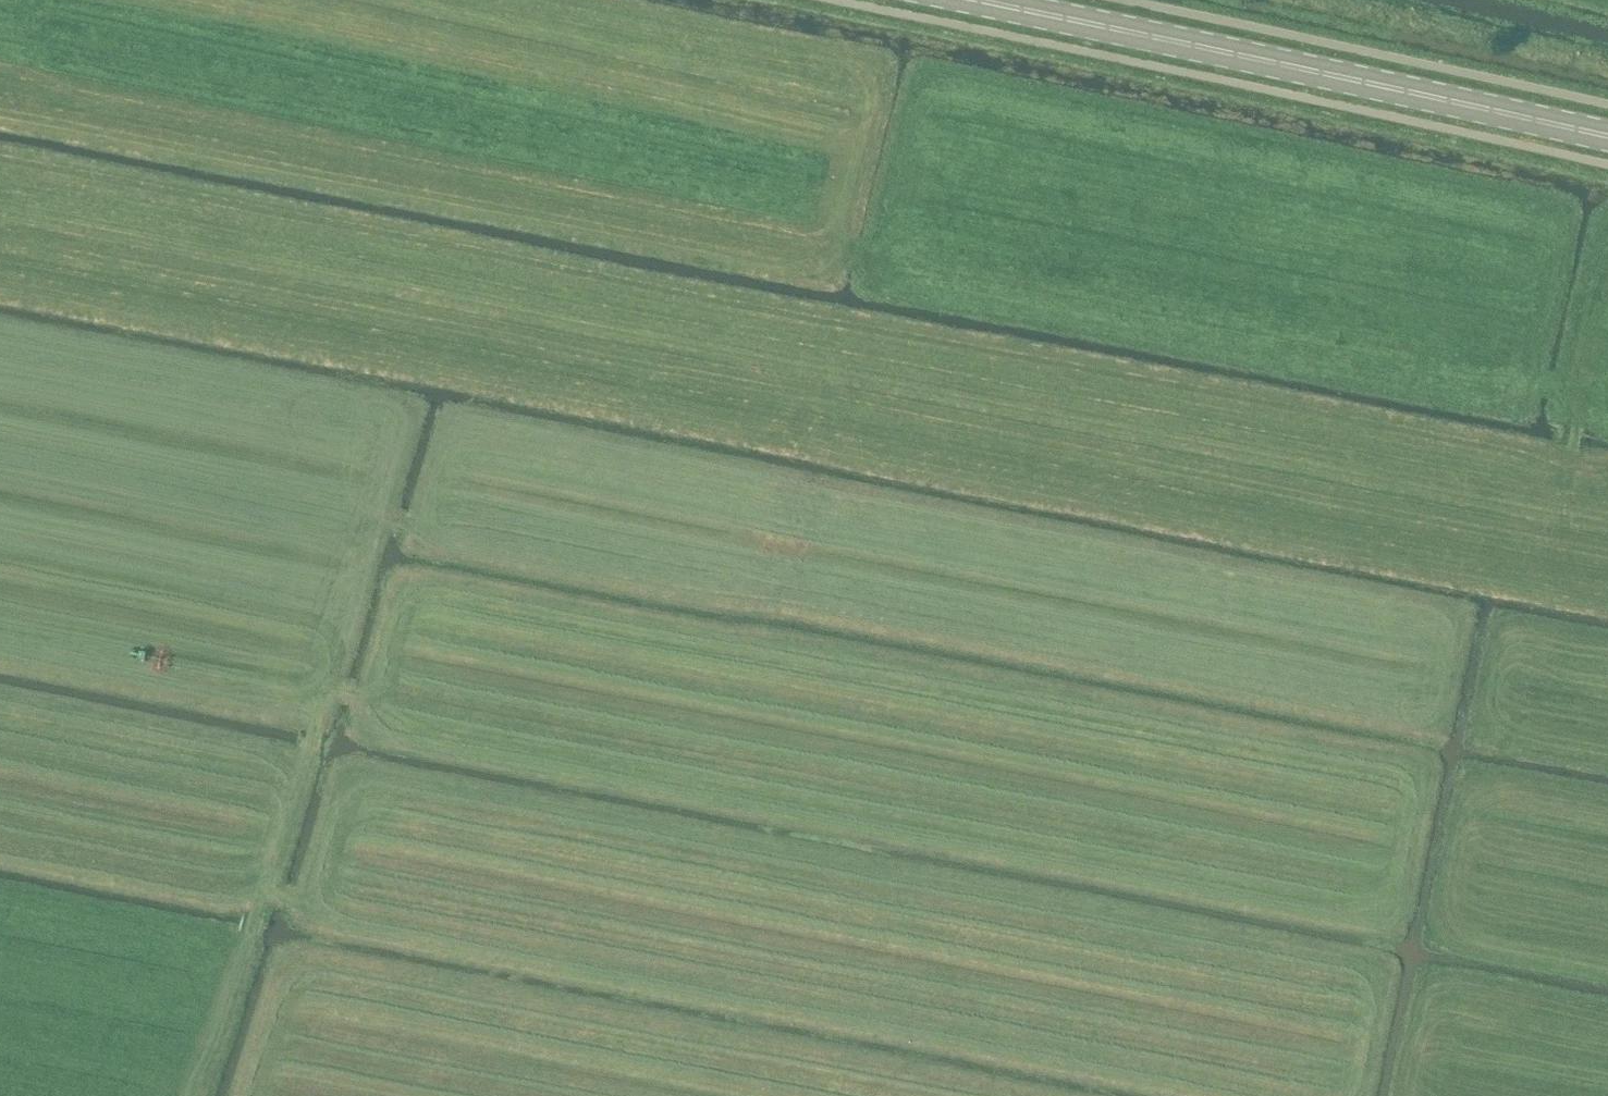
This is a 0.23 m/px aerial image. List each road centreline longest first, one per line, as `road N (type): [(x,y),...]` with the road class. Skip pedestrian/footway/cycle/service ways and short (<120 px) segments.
road 1 (primary): [(1607,137),(969,0)]

